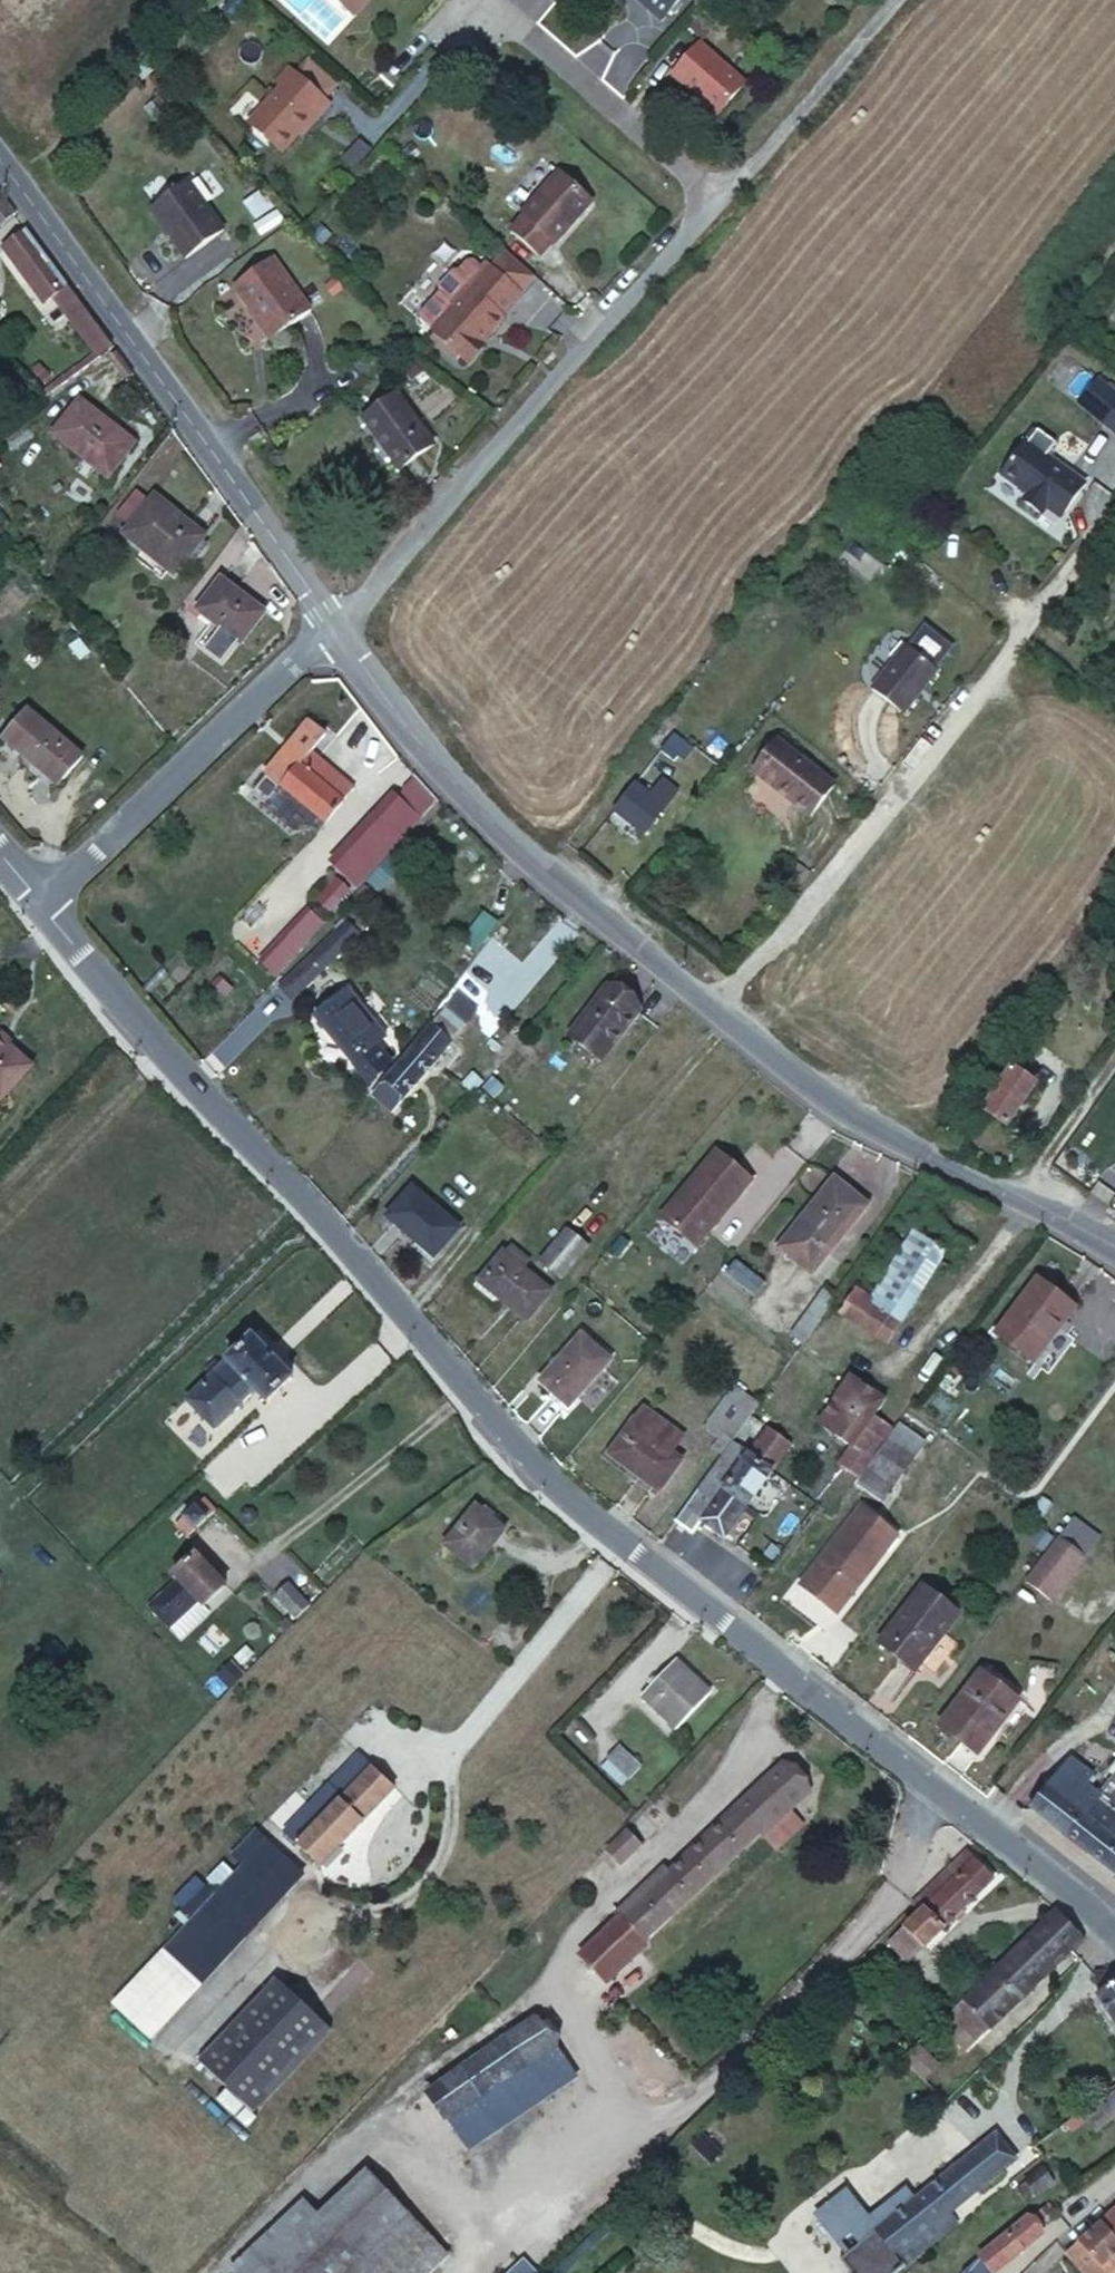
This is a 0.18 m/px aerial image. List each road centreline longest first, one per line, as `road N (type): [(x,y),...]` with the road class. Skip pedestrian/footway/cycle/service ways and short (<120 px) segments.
road 1 (residential): [(1114,1933),(506,1442),(398,1307),(41,906)]
road 2 (secondary): [(1114,1250),(800,1082),(592,916),(395,715),(337,626)]
road 3 (track): [(716,1012),(1114,533)]
road 4 (secondary): [(337,626),(0,163)]
road 5 (residential): [(337,626),(719,206)]
road 6 (residential): [(41,906),(337,626)]
road 7 (residential): [(719,206),(488,9)]
road 8 (unclassified): [(719,206),(898,0)]
road 9 (track): [(1015,1200),(1114,1061)]

